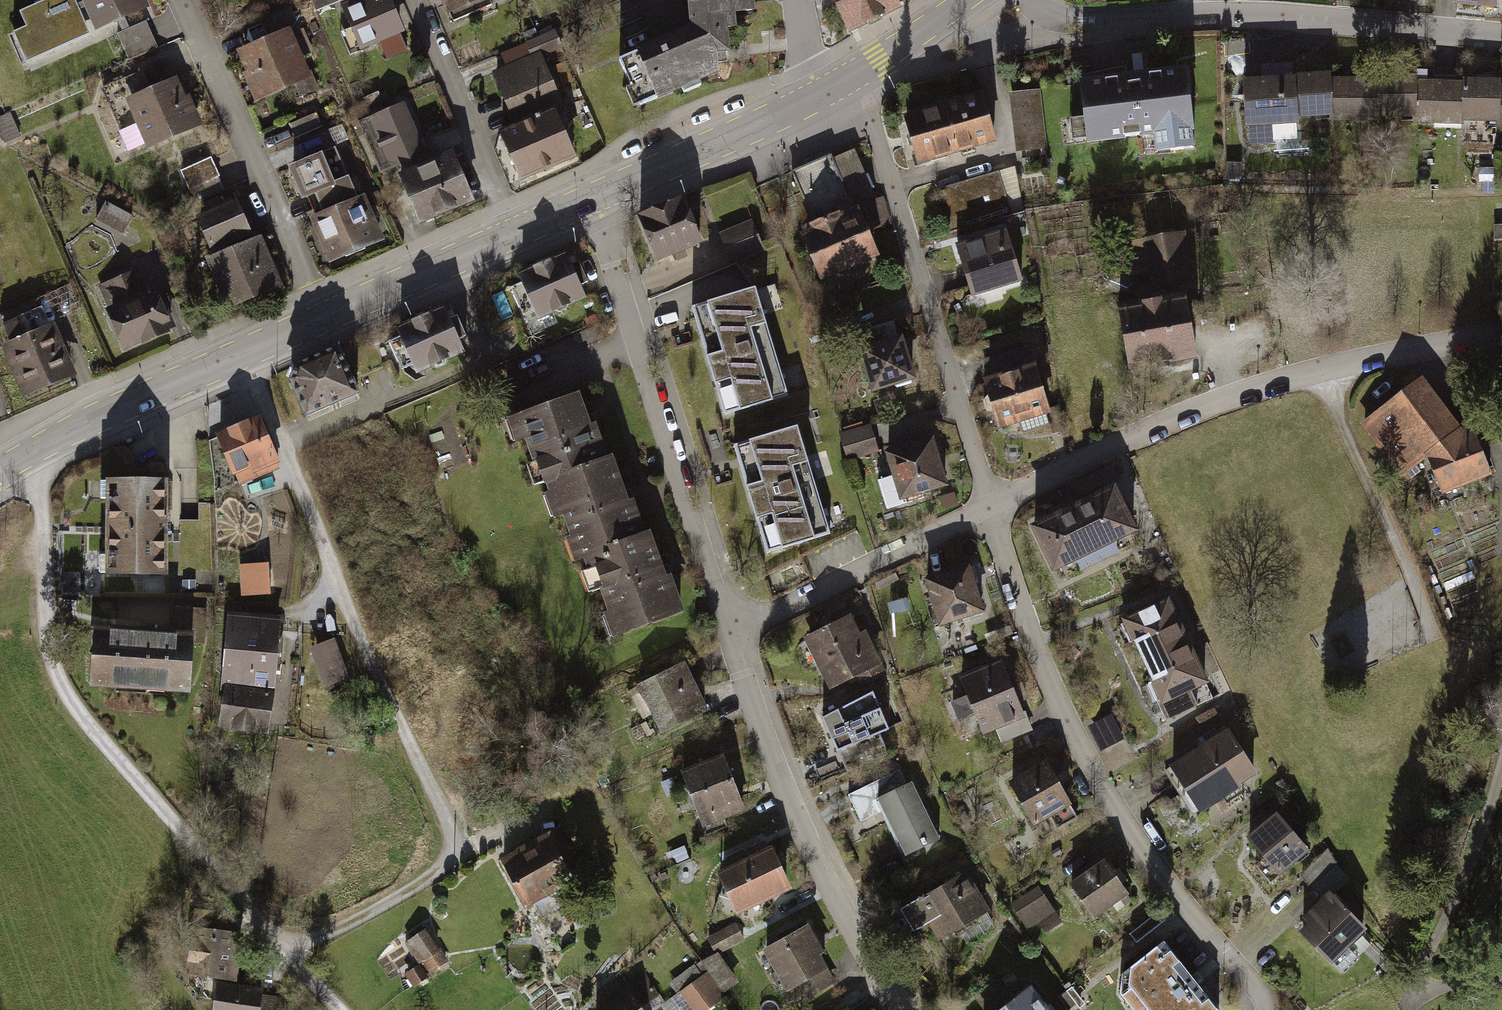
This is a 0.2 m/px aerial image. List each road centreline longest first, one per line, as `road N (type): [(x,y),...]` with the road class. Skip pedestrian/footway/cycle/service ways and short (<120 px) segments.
road 1 (residential): [(242,351),(450,828),(451,849),(420,882),(289,943)]
road 2 (residential): [(990,507),(1029,638),(1093,774),(1137,843),(1276,1009)]
road 3 (residential): [(289,943),(52,673),(35,448)]
road 4 (residential): [(990,507),(1223,399),(1320,368),(1501,333)]
road 5 (residential): [(1033,0),(1067,19),(1251,16),(1501,37)]
road 6 (residential): [(849,79),(874,127),(990,507)]
road 7 (residential): [(589,202),(728,629)]
road 8 (residential): [(728,629),(800,826),(906,1009)]
road 9 (residential): [(325,314),(181,0)]
road 10 (residential): [(728,629),(990,507)]
road 11 (tertiary): [(822,94),(589,202)]
road 12 (residential): [(516,235),(414,0)]
road 13 (tertiary): [(242,351),(35,448)]
road 14 (tertiary): [(516,235),(325,314)]
road 15 (tertiary): [(964,0),(849,79)]

